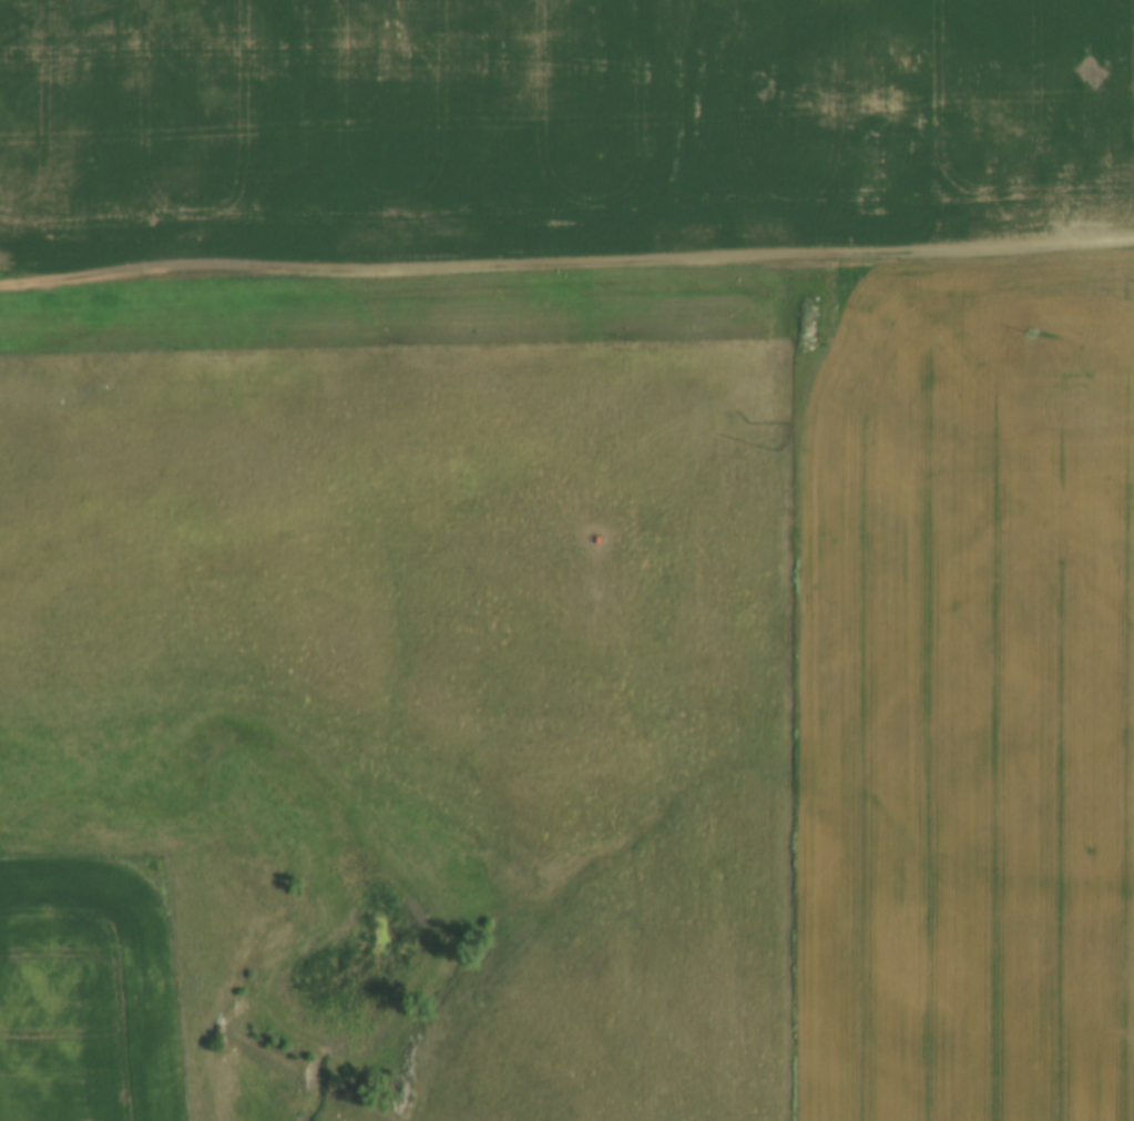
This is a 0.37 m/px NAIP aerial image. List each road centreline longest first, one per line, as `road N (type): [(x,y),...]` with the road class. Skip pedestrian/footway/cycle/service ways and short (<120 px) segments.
road 1 (track): [(0,290),(1133,256)]

